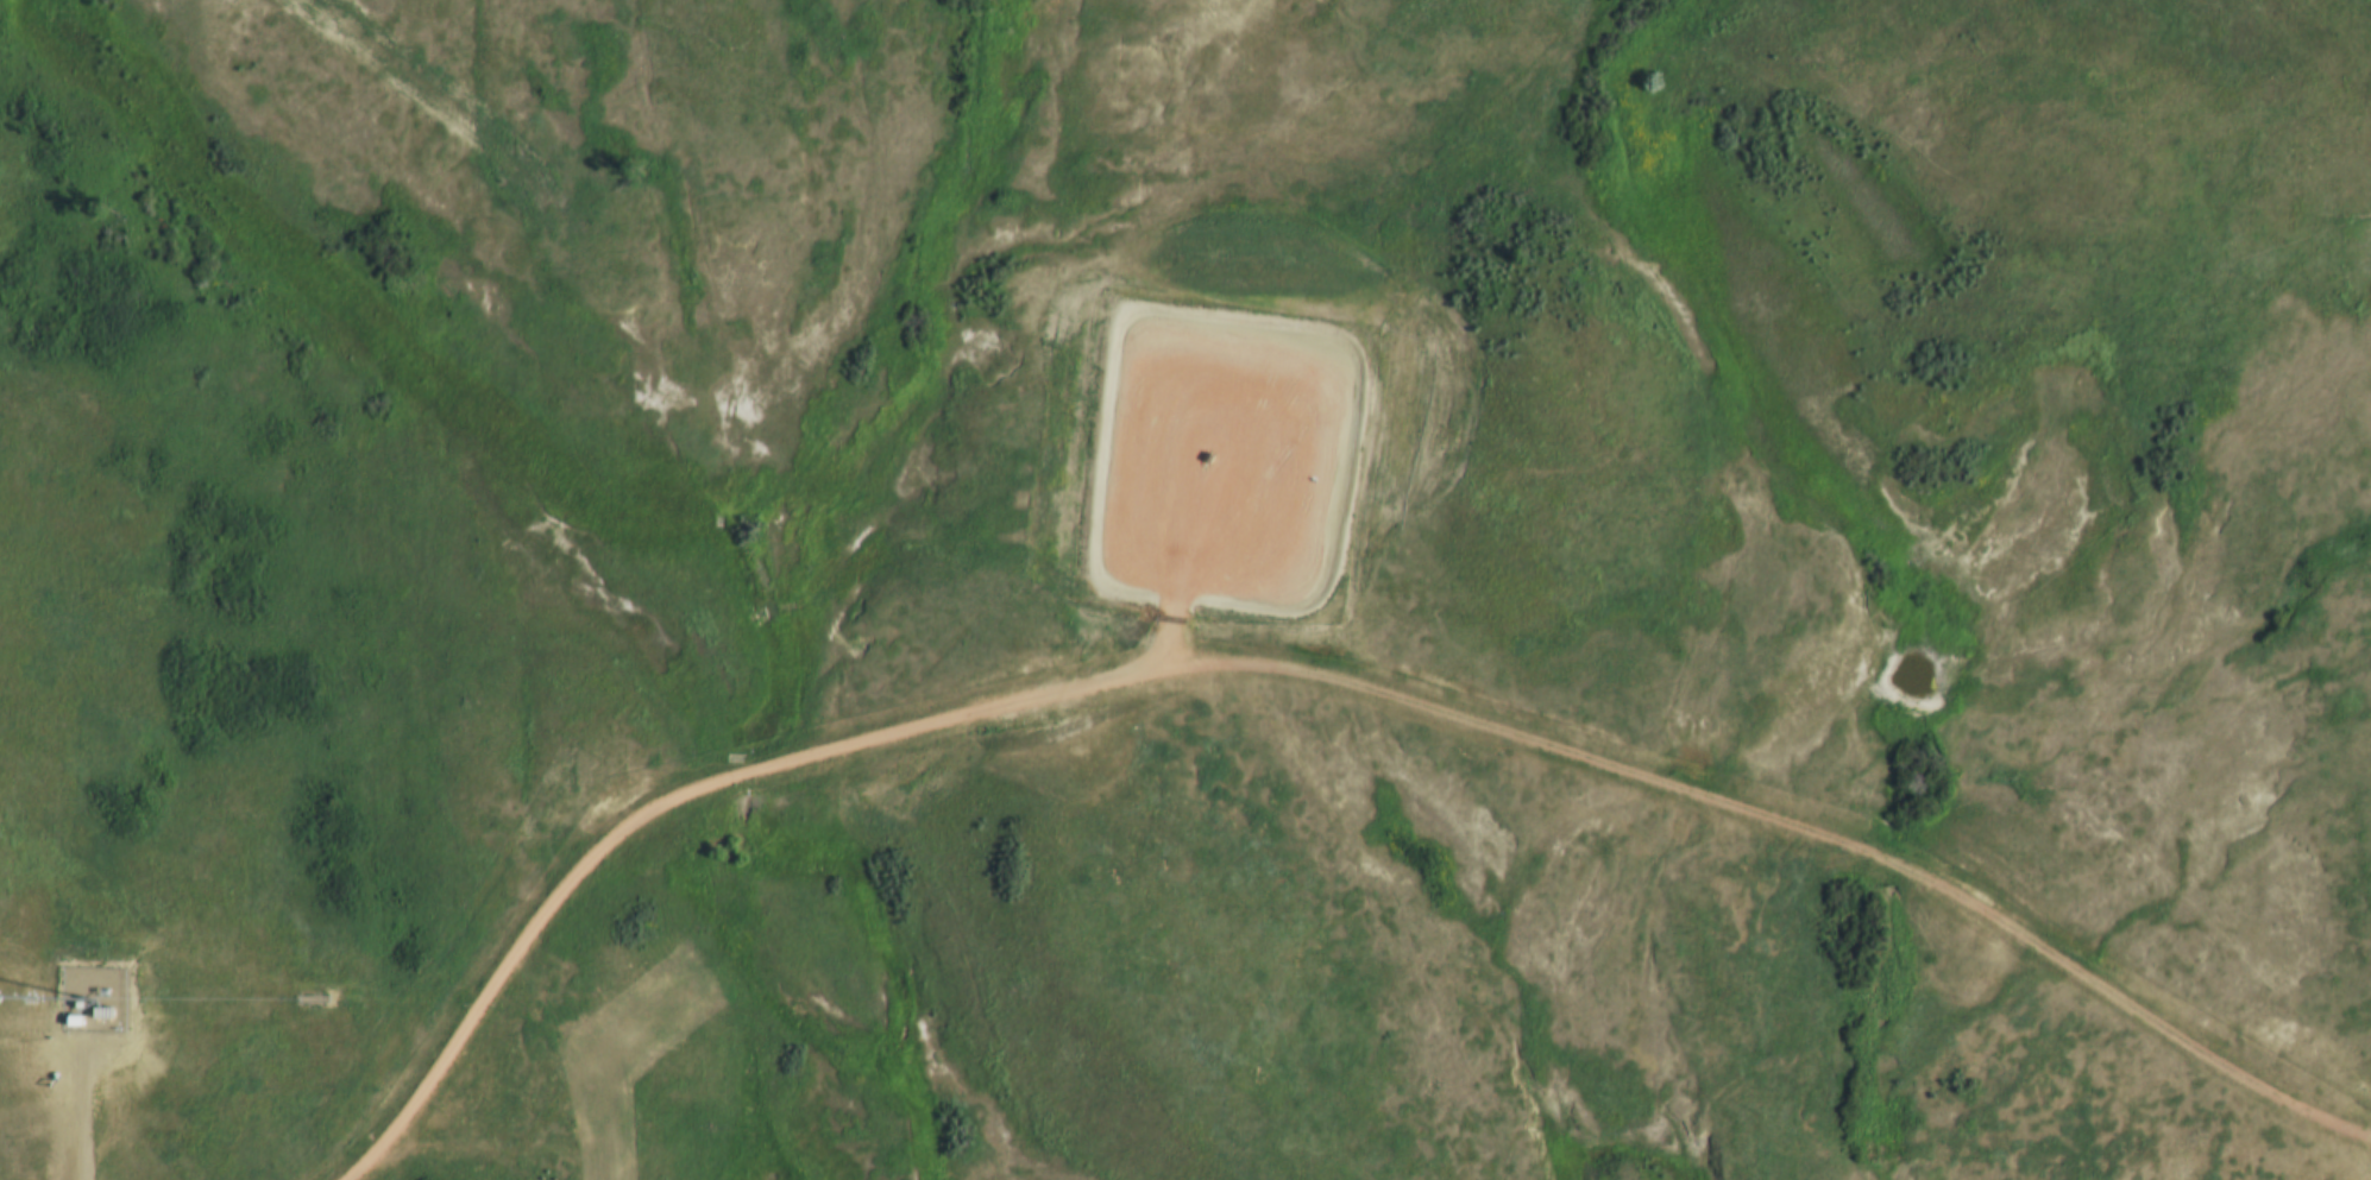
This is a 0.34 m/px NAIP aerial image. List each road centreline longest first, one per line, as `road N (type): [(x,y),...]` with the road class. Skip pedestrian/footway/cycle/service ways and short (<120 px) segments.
road 1 (track): [(352,1179),(392,1144),(535,926),(617,844),(668,808),(759,766),(932,724),(1187,669),(1253,664),(1310,669),(1903,866),(2075,963),(2246,1086),(2370,1145)]

